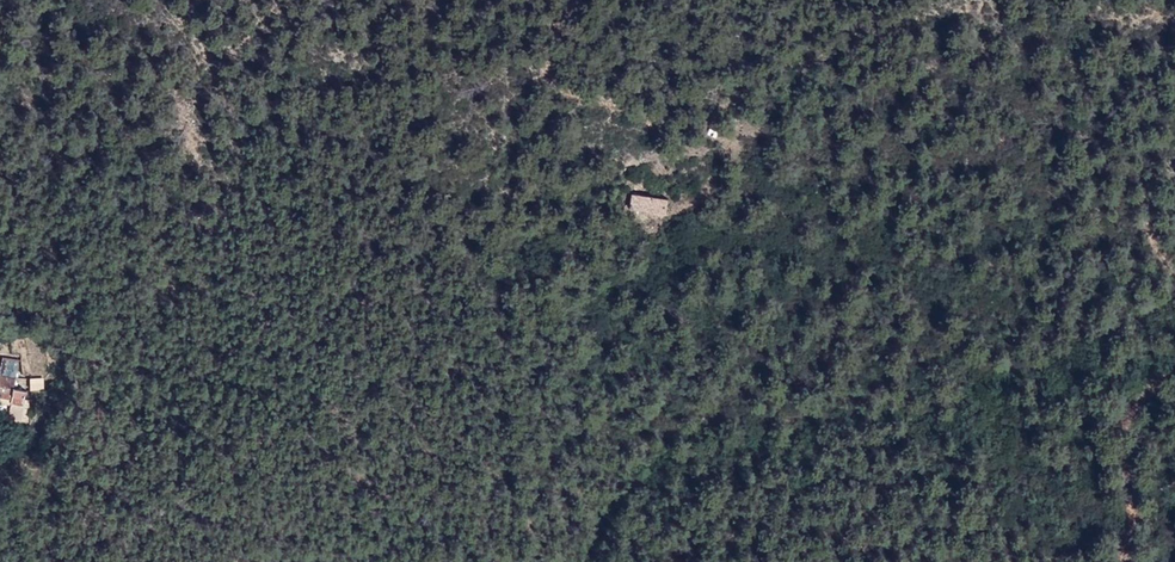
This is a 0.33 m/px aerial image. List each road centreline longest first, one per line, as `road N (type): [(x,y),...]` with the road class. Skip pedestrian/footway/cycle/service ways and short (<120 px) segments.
road 1 (track): [(1174,368),(1119,451),(1130,561)]
road 2 (track): [(1174,159),(1145,186),(1152,245),(1174,257)]

